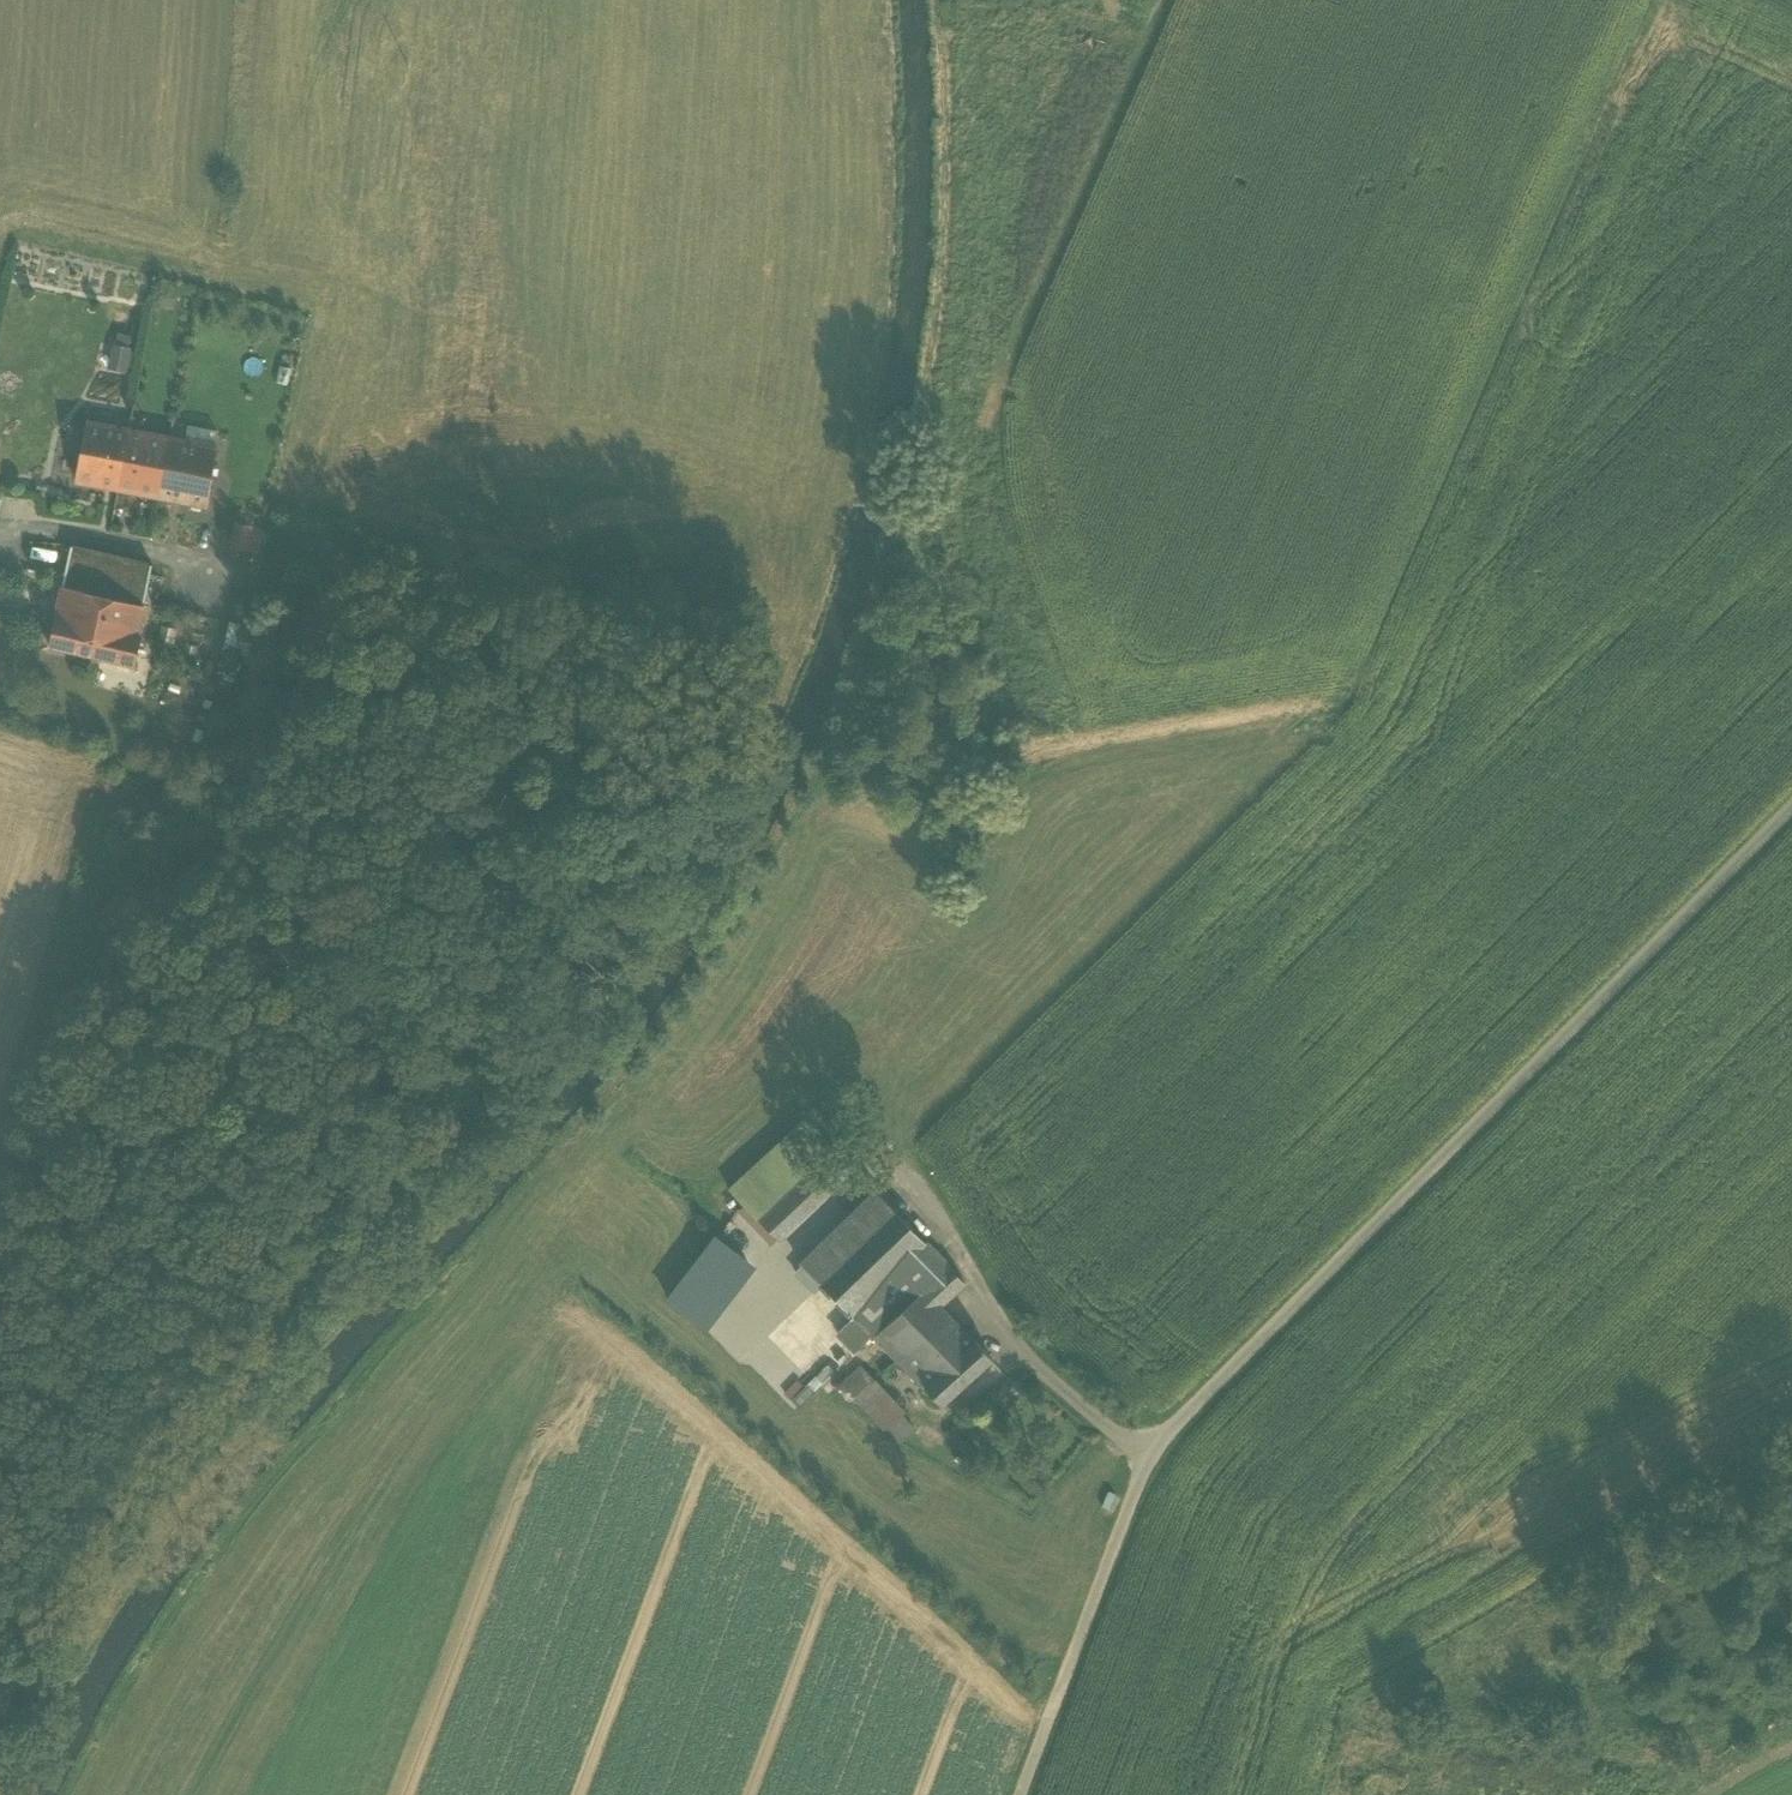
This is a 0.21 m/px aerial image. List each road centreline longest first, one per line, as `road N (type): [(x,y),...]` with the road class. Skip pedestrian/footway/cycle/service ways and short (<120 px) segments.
road 1 (unclassified): [(1791,813),(1147,1457),(1020,1794)]

